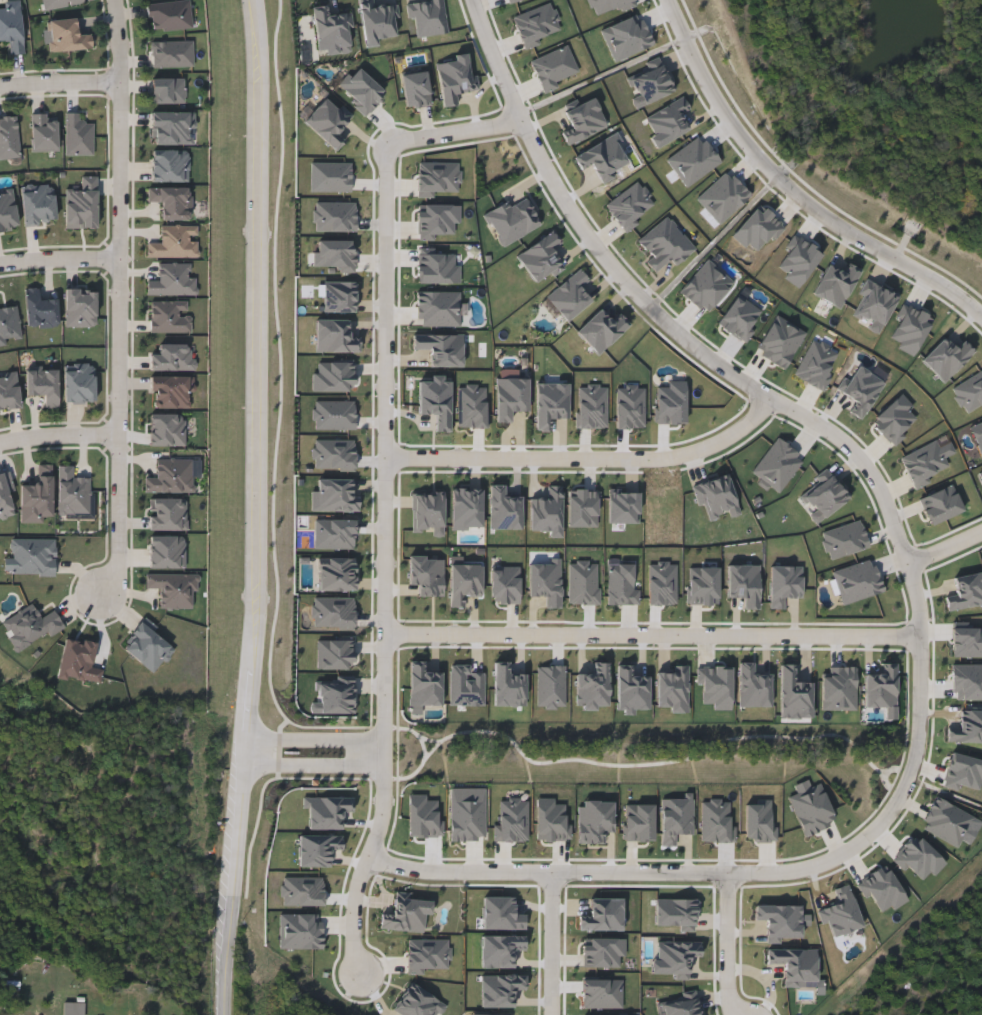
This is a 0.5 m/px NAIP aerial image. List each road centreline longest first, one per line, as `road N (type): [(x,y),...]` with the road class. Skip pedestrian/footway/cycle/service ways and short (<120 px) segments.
road 1 (residential): [(477,0),(520,123),(570,213),(642,298),(697,352),(766,399),(831,429),(869,462),(920,602),(922,746),(906,795),(869,839),(808,870),(418,872),(373,858)]
road 2 (tertiary): [(227,1014),(242,764),(253,715),(256,46),(249,0)]
road 3 (residential): [(361,973),(358,890),(386,807),(389,159),(400,142),(520,123)]
road 4 (residential): [(102,592),(118,562),(118,0)]
road 5 (residential): [(385,636),(922,639)]
road 6 (residential): [(670,0),(736,124),(777,176),(826,217),(981,307)]
road 7 (residential): [(386,459),(684,458),(746,429),(766,399)]
road 8 (residential): [(242,764),(387,764)]
road 9 (residential): [(729,874),(726,971),(742,1014)]
road 10 (residential): [(387,743),(245,744)]
road 11 (residential): [(552,874),(554,1014)]
road 12 (residential): [(124,77),(0,86)]
road 13 (residential): [(0,261),(122,256)]

